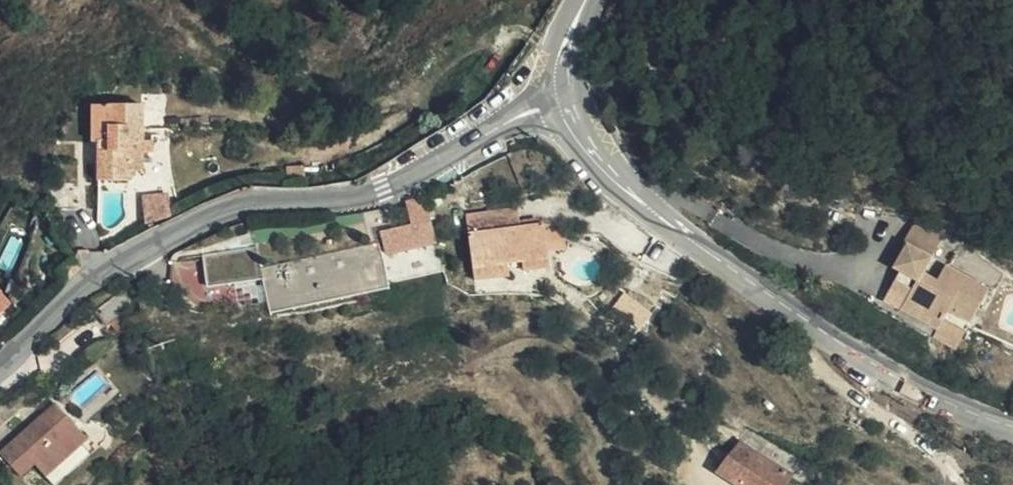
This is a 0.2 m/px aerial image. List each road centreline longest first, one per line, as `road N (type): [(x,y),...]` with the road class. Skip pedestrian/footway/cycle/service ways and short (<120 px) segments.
road 1 (tertiary): [(562,101),(380,192),(218,210),(135,252),(0,361)]
road 2 (tertiary): [(562,101),(624,185),(709,254),(929,395),(1012,428)]

